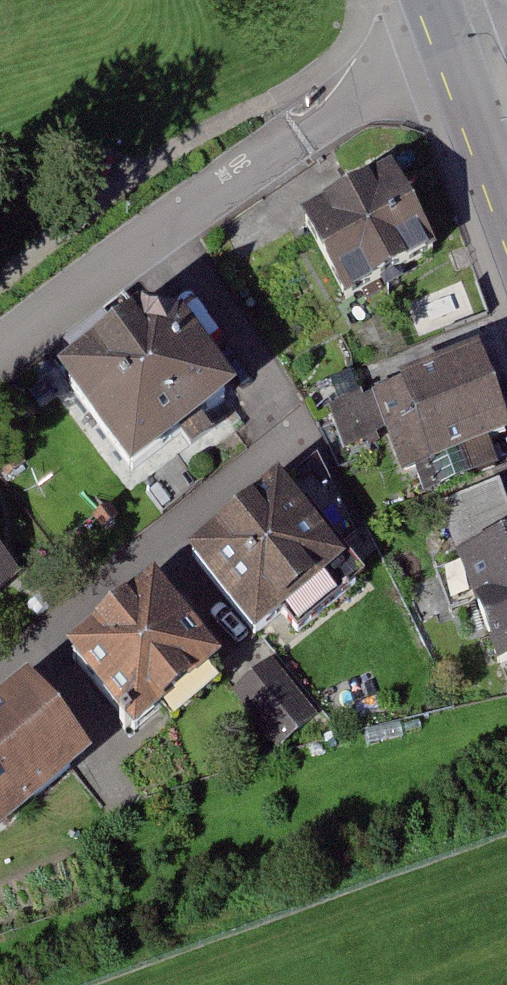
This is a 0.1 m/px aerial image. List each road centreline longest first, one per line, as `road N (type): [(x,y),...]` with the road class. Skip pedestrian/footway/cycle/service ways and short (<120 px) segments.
road 1 (residential): [(452,38),(0,346)]
road 2 (tertiary): [(506,189),(452,38)]

